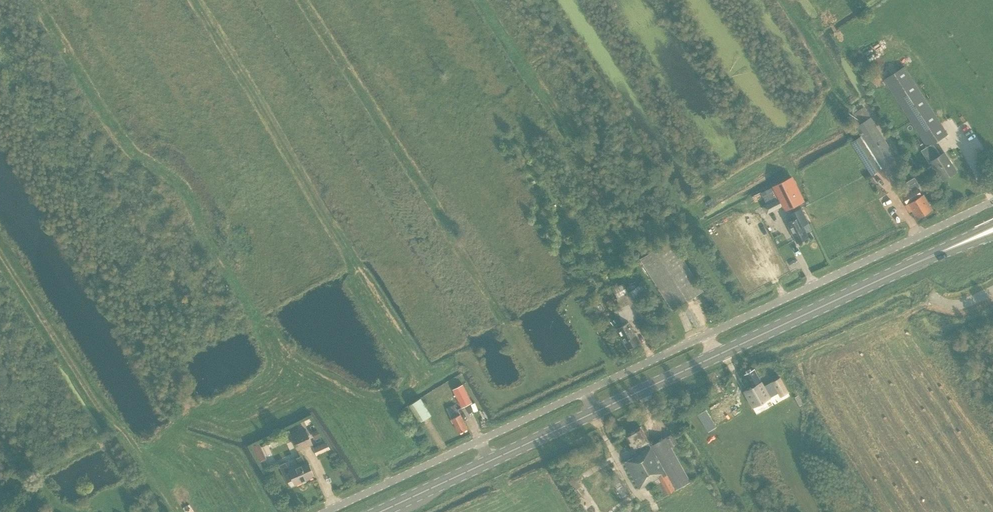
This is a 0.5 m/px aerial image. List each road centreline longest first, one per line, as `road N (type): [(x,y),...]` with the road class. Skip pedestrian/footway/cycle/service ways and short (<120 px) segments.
road 1 (unclassified): [(325,511),(992,201)]
road 2 (primary): [(381,511),(929,257)]
road 3 (track): [(737,320),(687,221),(544,0)]

